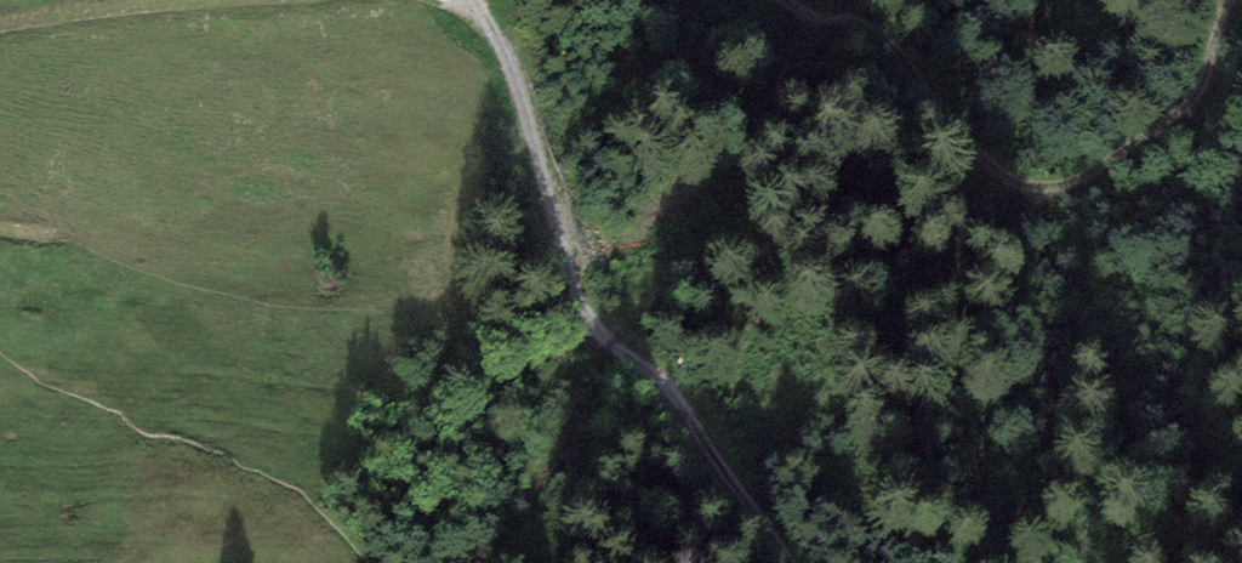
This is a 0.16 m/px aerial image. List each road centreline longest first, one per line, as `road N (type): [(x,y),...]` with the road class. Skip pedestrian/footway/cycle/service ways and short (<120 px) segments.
road 1 (track): [(475,0),(519,55),(552,220),(586,321),(652,367),(791,562)]
road 2 (track): [(785,0),(815,18),(876,22),(1002,175),(1031,189),(1077,180),(1184,108),(1209,78),(1211,34),(1227,0)]
road 3 (track): [(0,24),(219,0)]

